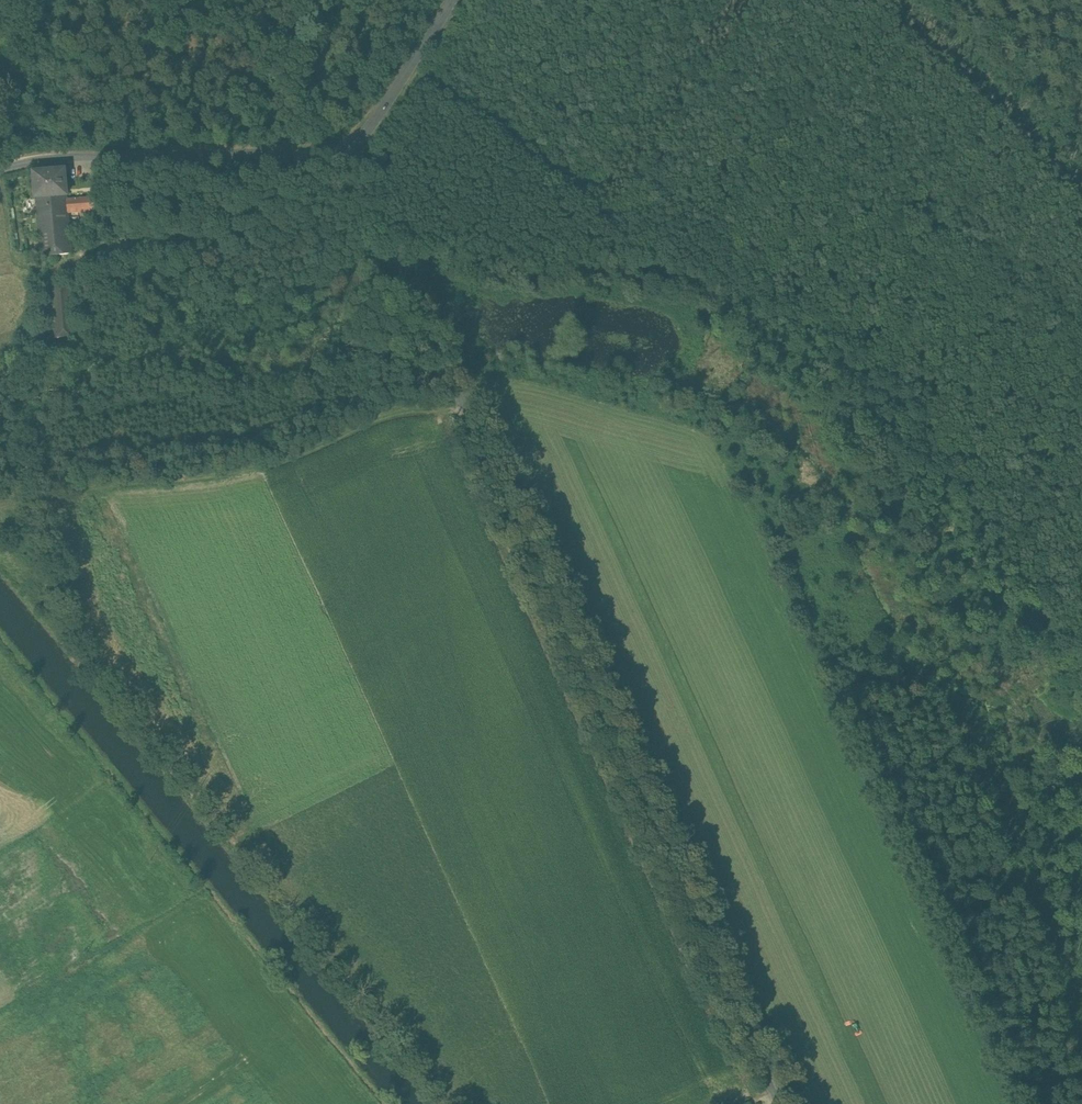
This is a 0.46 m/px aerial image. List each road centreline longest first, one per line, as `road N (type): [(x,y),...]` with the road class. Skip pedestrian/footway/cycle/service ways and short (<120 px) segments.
road 1 (unclassified): [(781,1103),(351,151)]
road 2 (unclassified): [(351,151),(40,154),(0,166)]
road 3 (unclassified): [(351,151),(451,0)]

